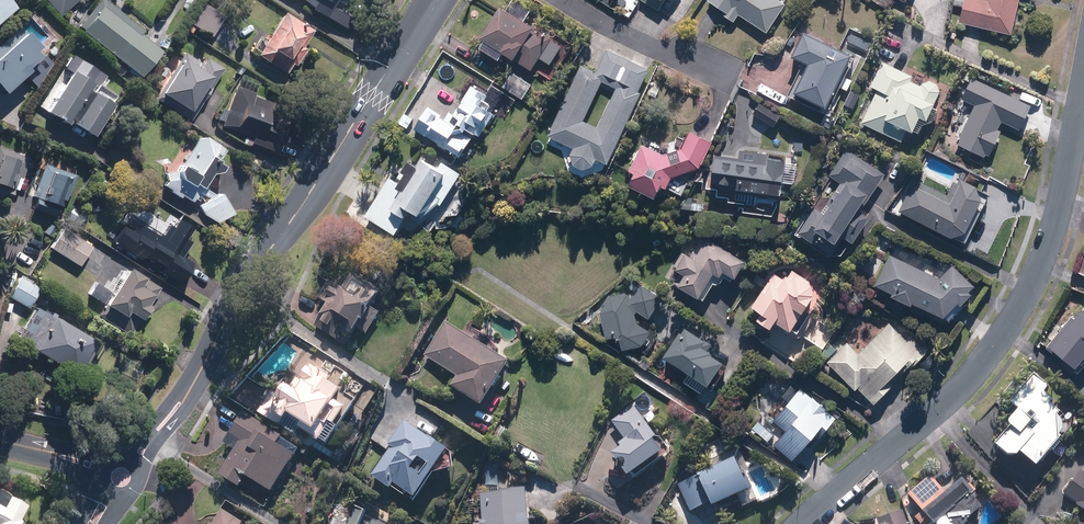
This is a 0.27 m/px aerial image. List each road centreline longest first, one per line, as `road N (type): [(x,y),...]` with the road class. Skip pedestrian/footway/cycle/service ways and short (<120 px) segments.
road 1 (residential): [(799,523),(960,389),(1011,321),(1059,210),(1077,112)]
road 2 (tertiary): [(435,0),(243,287),(190,385)]
road 3 (residential): [(729,72),(668,54),(563,0)]

